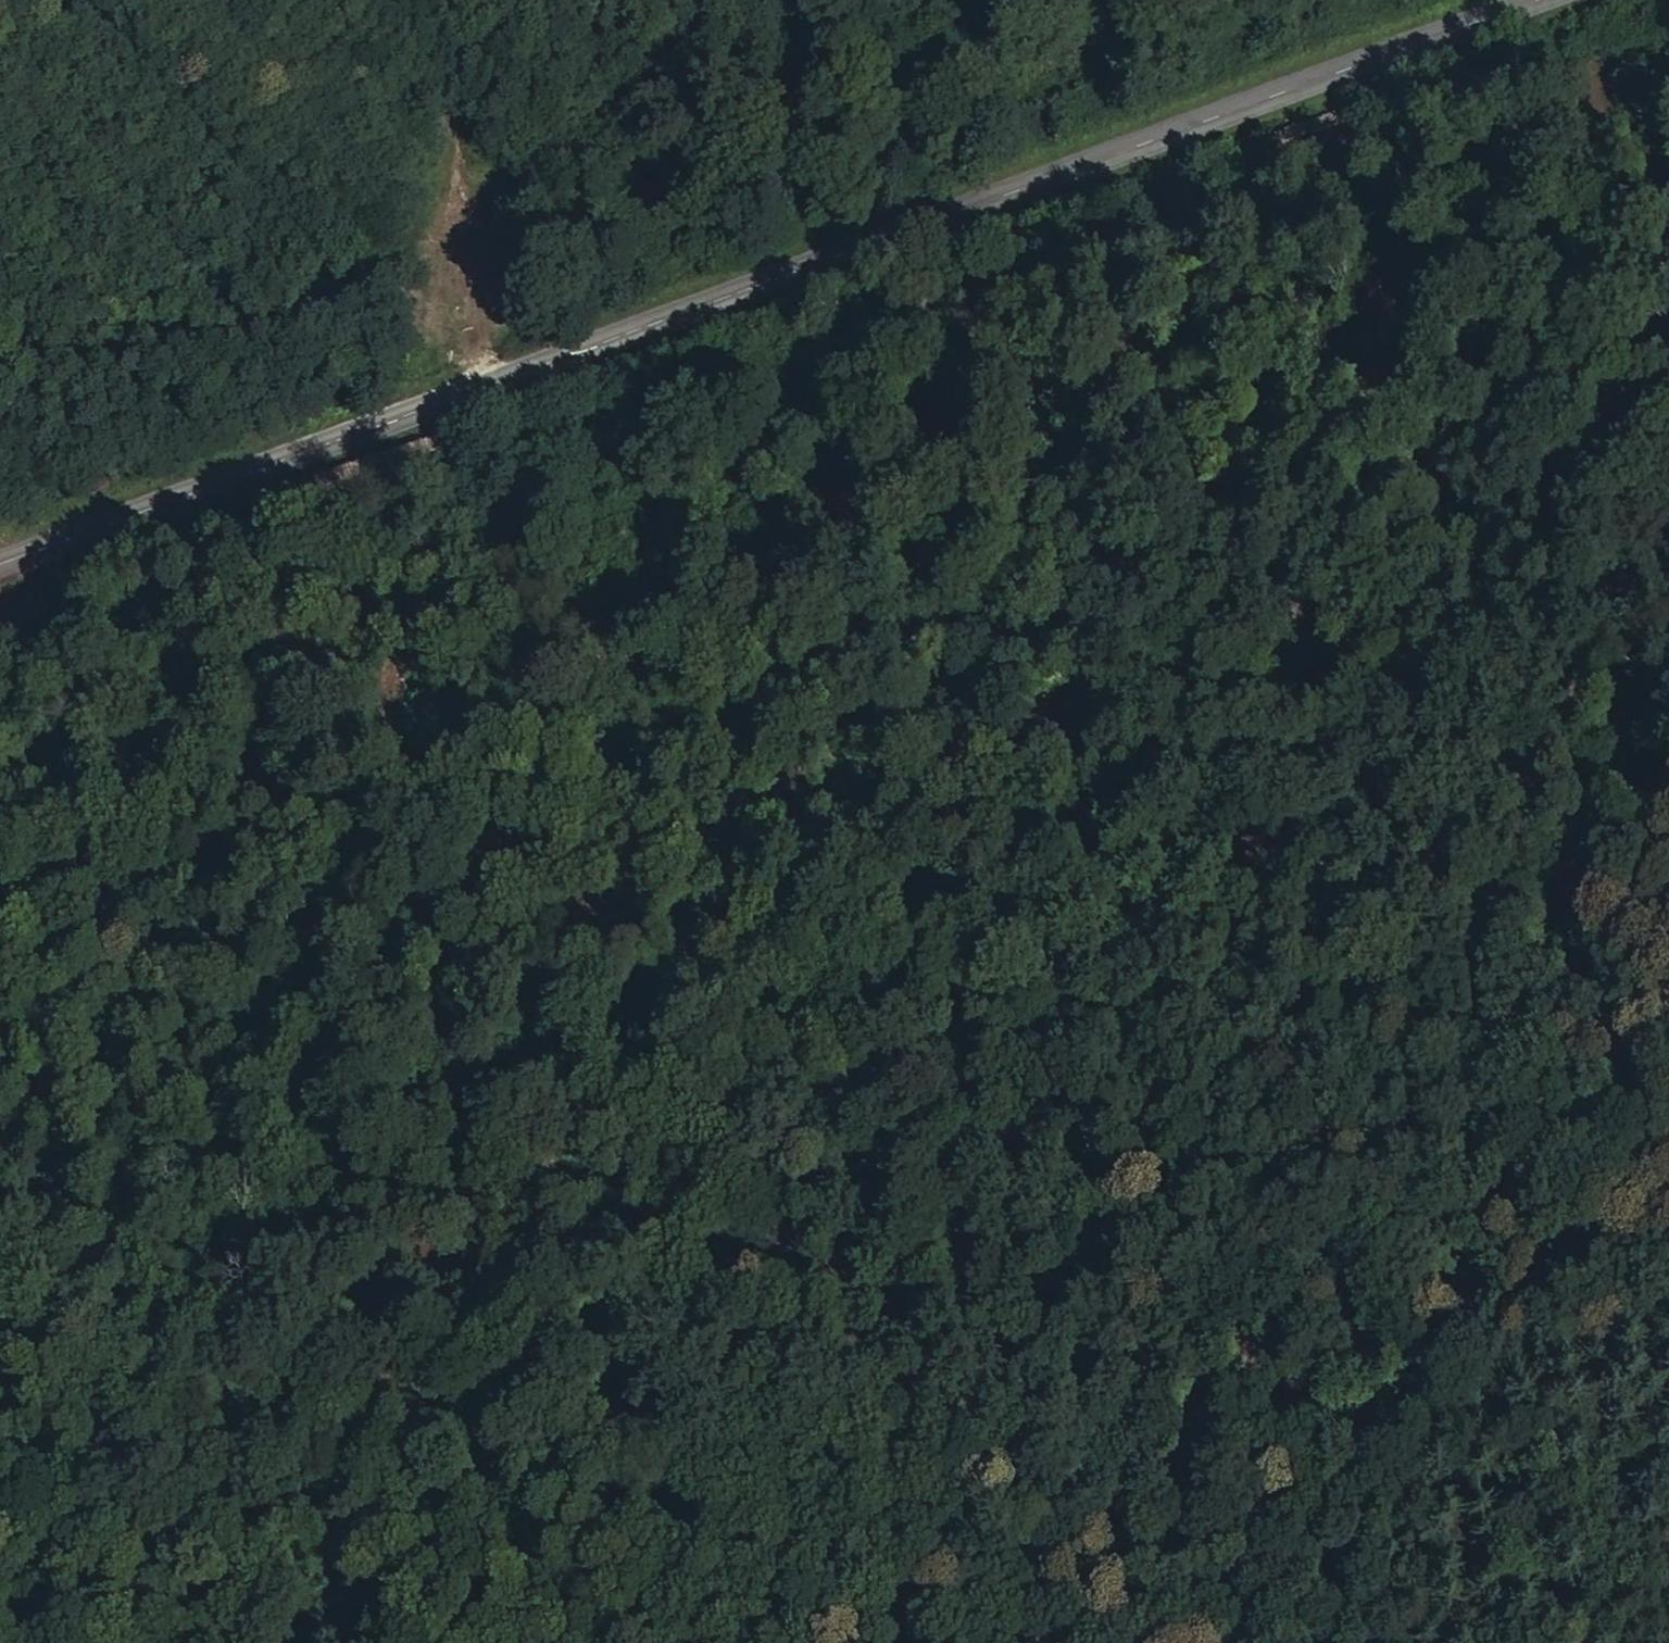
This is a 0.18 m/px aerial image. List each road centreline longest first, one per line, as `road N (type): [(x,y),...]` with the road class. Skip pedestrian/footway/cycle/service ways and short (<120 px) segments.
road 1 (tertiary): [(0,580),(1543,0)]

